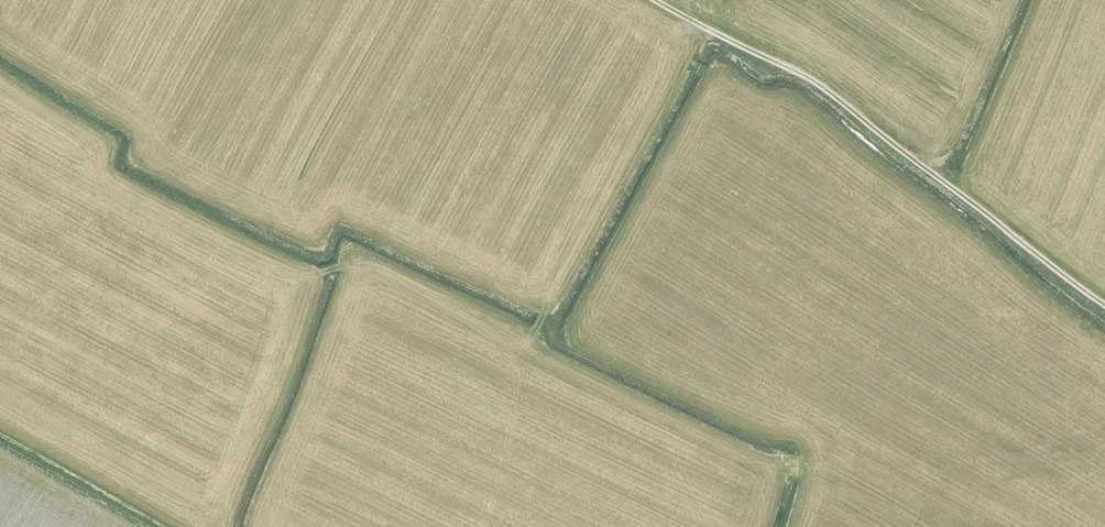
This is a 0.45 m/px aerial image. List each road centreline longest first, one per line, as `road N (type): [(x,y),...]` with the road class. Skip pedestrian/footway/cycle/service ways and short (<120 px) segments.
road 1 (track): [(655,0),(816,83),(1104,306)]

